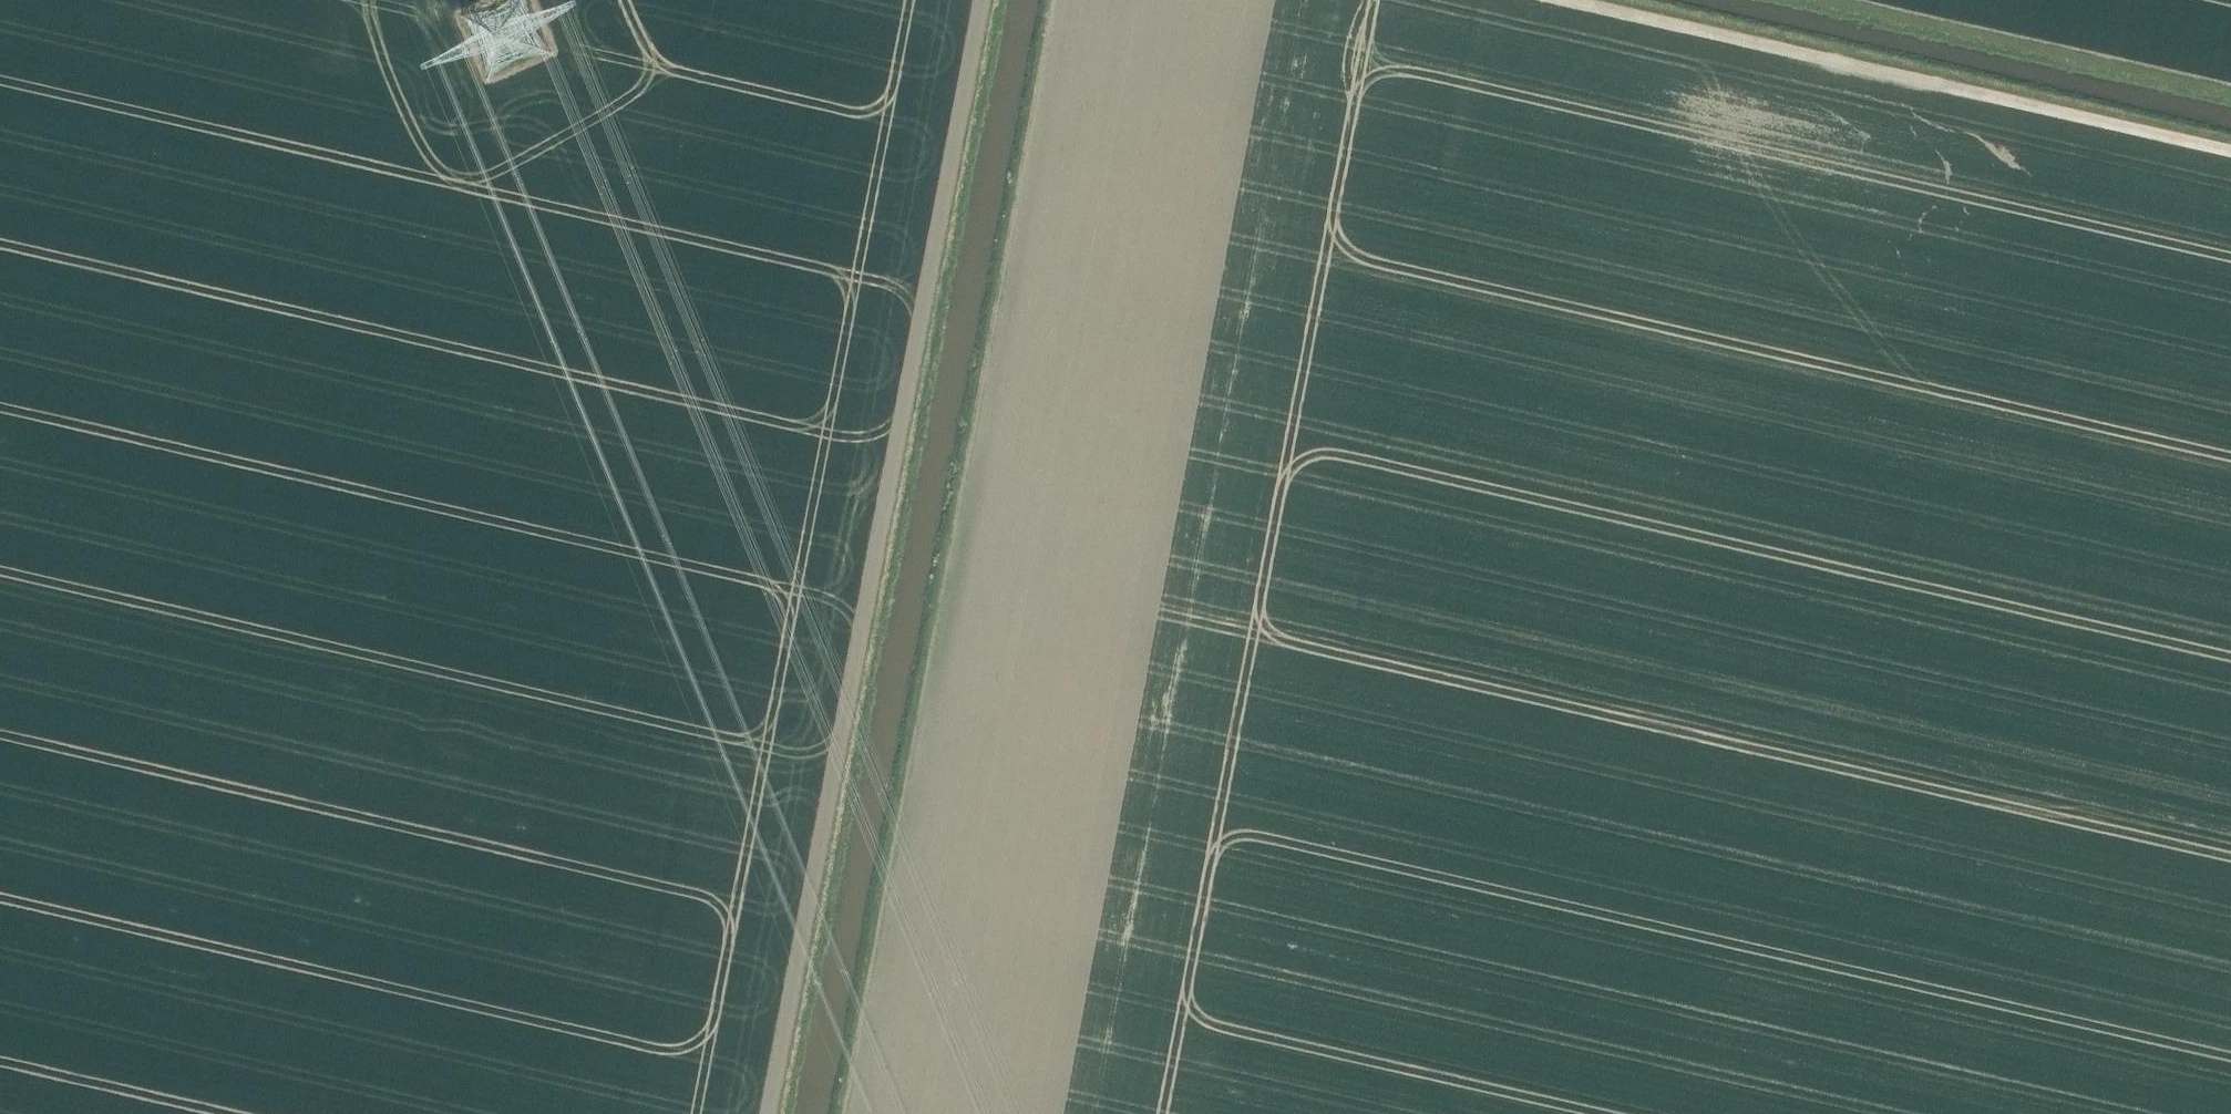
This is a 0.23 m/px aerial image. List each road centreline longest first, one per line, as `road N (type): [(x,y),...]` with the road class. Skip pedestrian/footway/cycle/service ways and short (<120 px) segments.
road 1 (track): [(2230,153),(1560,0)]

